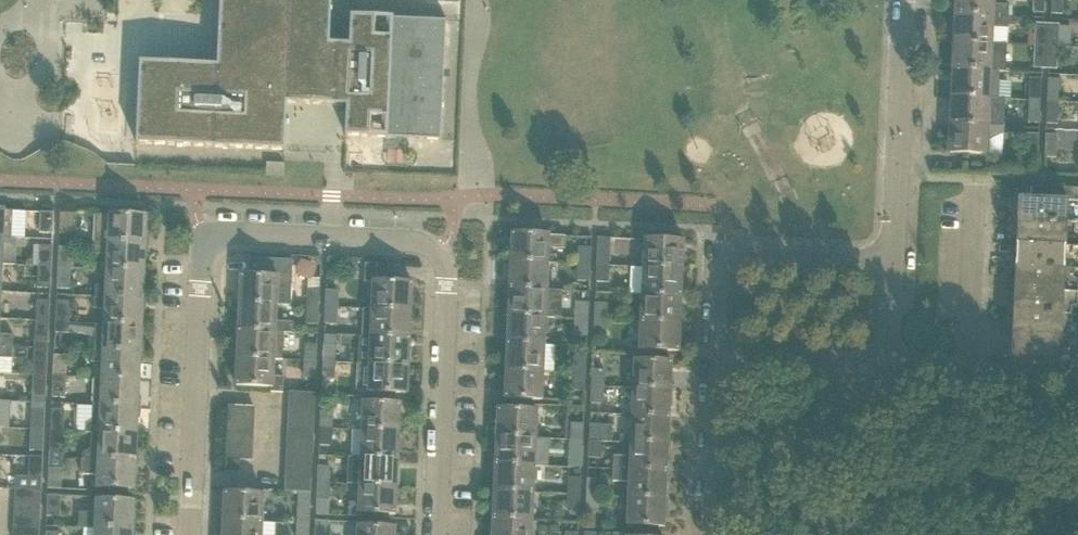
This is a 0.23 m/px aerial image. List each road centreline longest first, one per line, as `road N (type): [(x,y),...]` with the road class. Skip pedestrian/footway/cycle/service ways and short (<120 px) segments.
road 1 (residential): [(189,534),(197,264),(212,240),(231,230),(394,237),(434,255),(449,286),(437,534)]
road 2 (residential): [(722,357),(725,254),(894,254)]
road 3 (residential): [(894,254),(904,0)]
road 4 (residential): [(713,534),(722,357)]
road 5 (residential): [(891,362),(722,357)]

